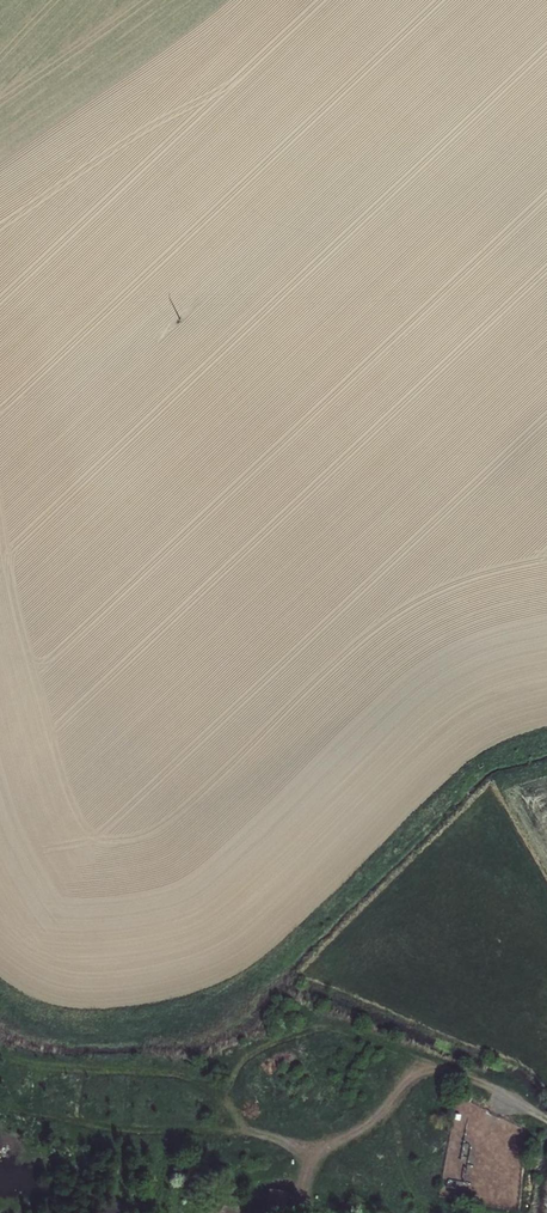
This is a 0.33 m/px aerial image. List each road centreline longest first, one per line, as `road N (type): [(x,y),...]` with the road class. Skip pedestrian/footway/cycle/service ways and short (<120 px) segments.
road 1 (track): [(428,1067),(377,1117),(343,1130),(295,1139),(250,1132),(225,1117),(220,1087),(236,1060),(286,1037),(336,1035)]
road 2 (track): [(428,1067),(546,1121)]

